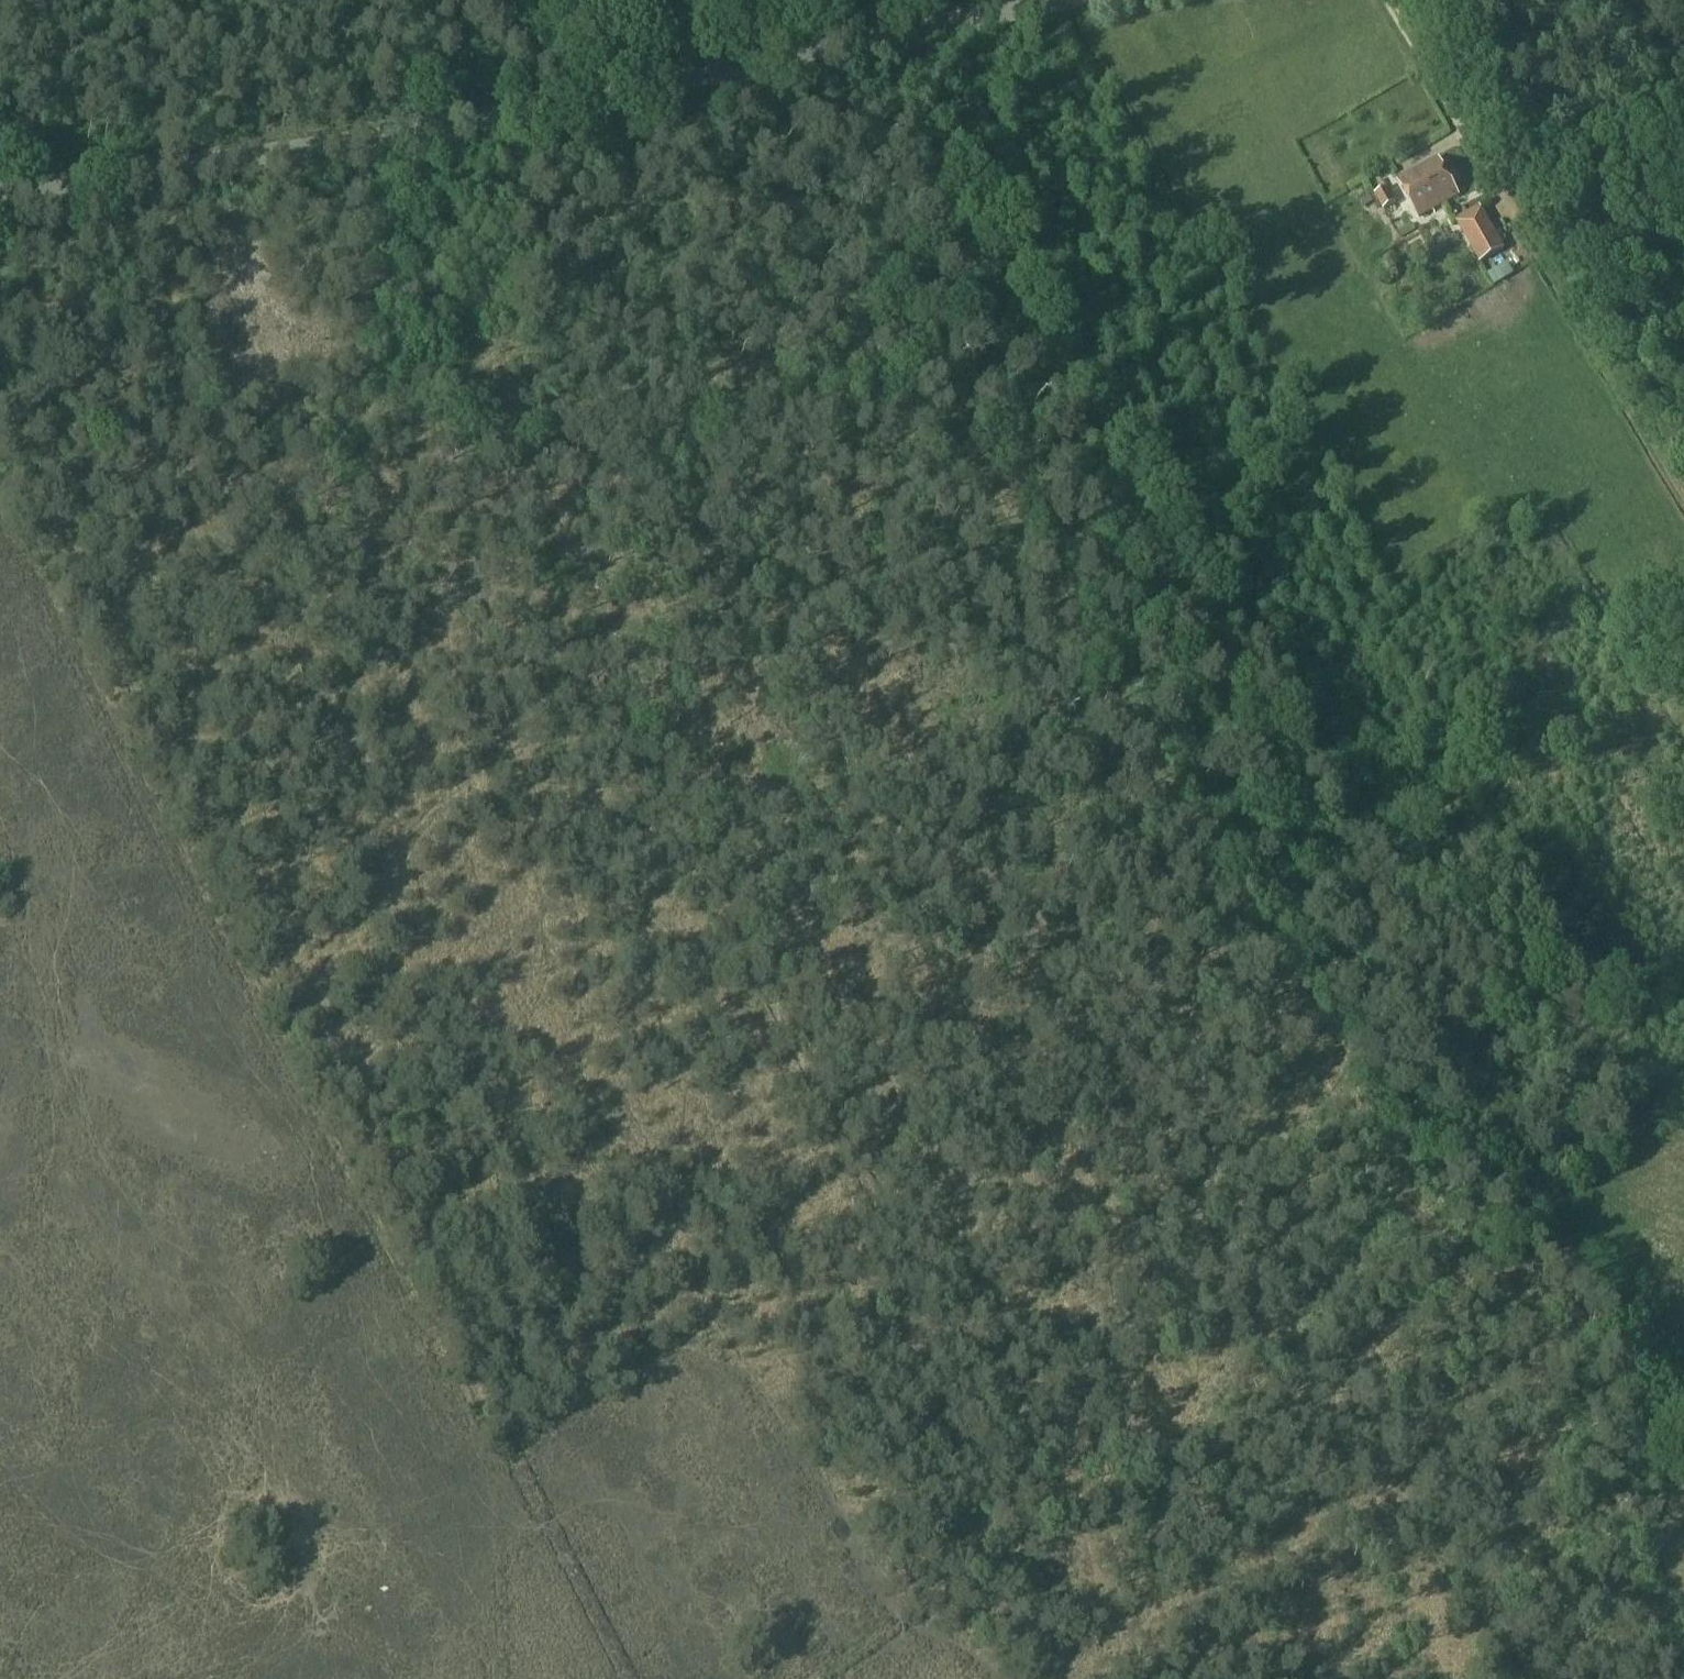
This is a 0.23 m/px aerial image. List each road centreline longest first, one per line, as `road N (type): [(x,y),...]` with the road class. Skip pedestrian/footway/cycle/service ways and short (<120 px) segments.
road 1 (track): [(1319,1030),(754,67)]
road 2 (tertiary): [(0,194),(535,111),(1055,0)]
road 3 (track): [(1390,0),(1542,255)]

